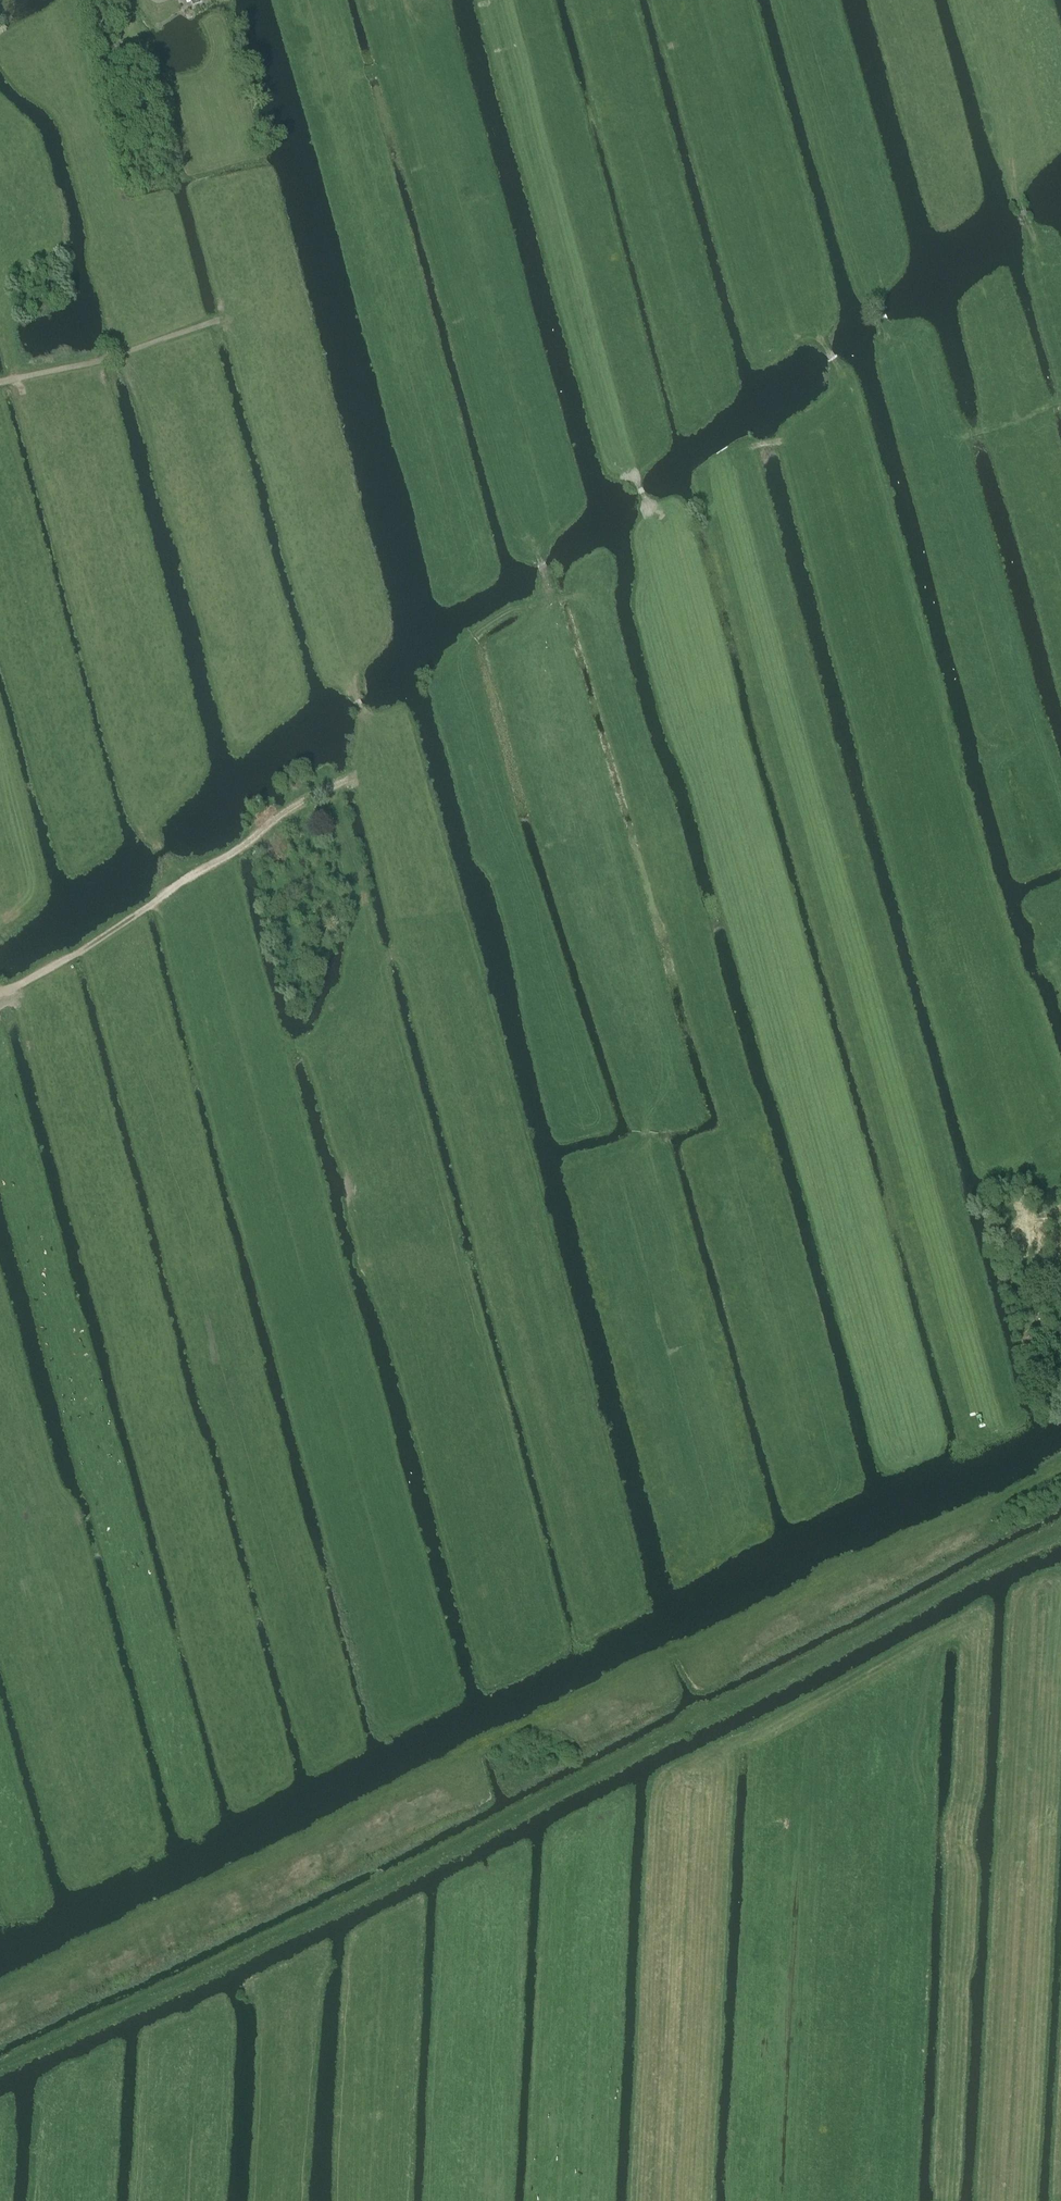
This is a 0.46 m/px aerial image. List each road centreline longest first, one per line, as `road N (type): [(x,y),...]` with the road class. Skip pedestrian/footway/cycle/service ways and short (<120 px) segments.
road 1 (track): [(0,2068),(195,1979),(1060,1531)]

